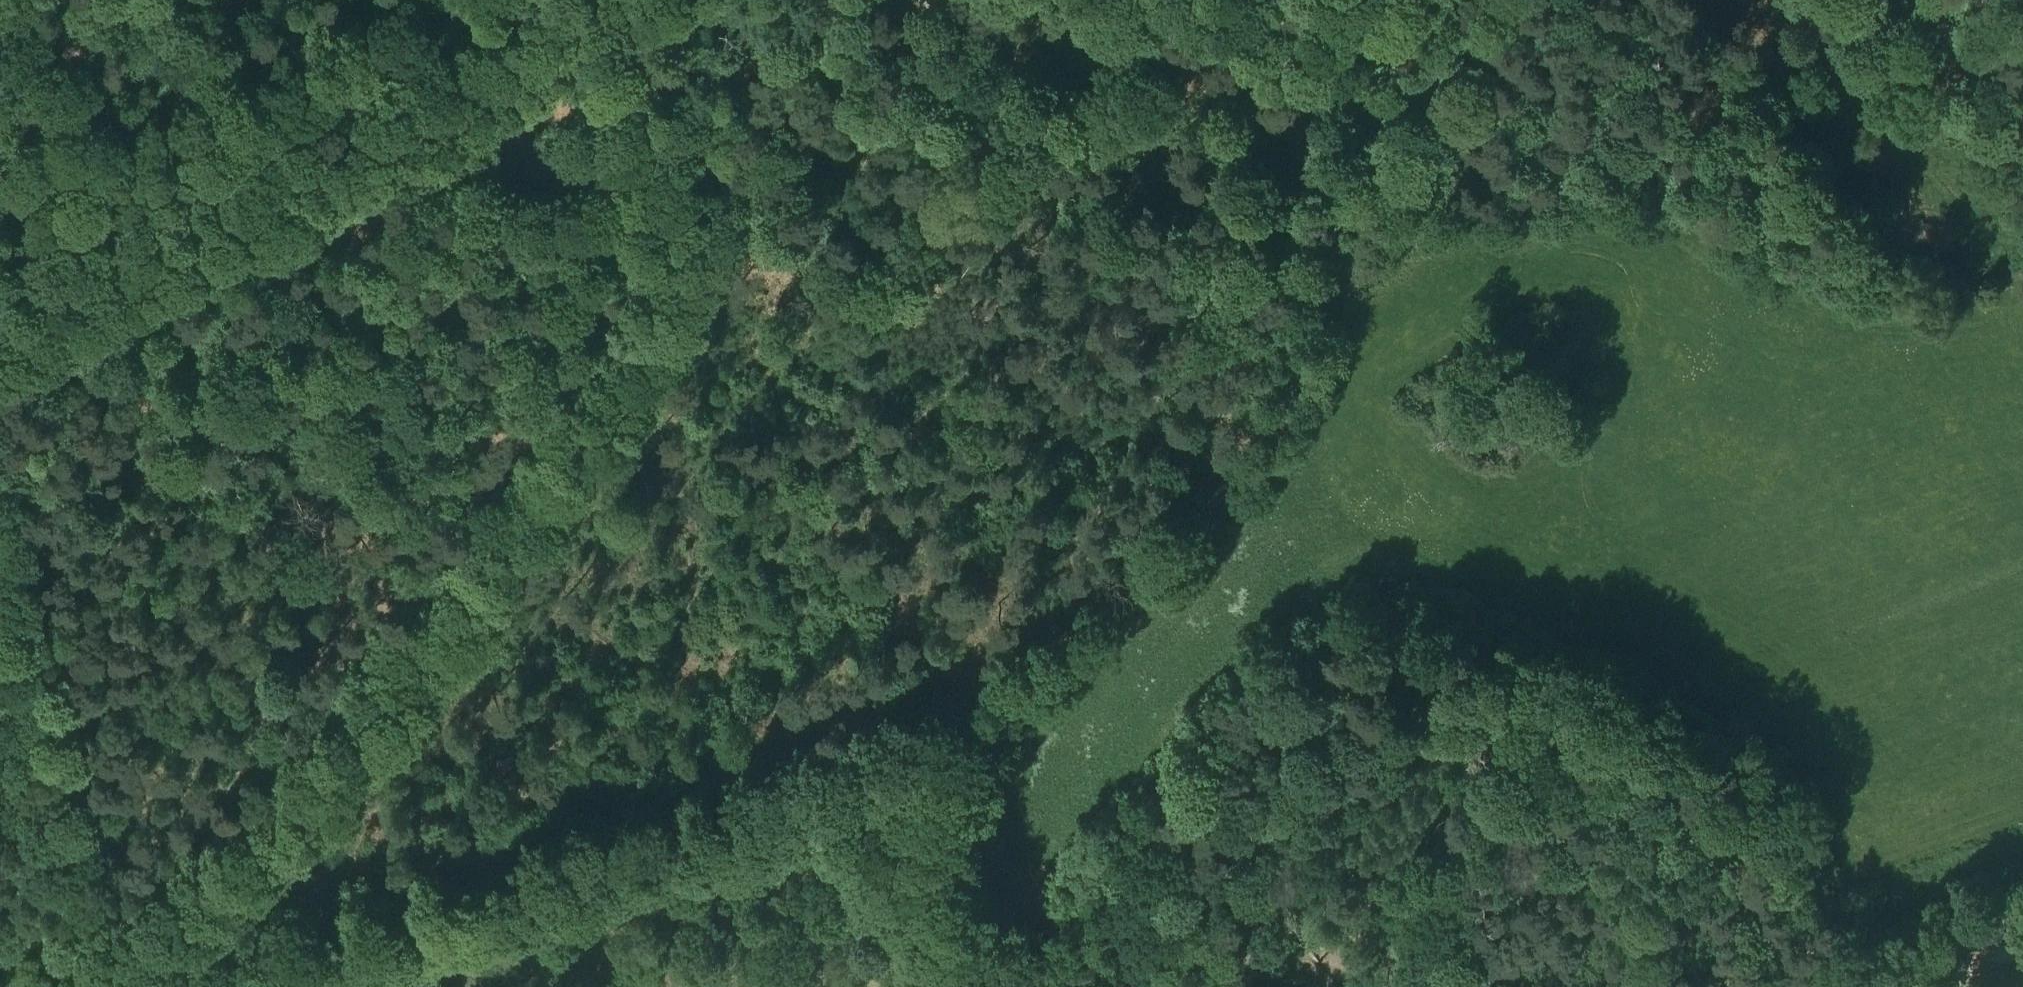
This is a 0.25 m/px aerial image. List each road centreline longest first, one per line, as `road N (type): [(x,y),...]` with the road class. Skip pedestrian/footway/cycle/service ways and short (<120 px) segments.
road 1 (track): [(606,0),(426,114),(319,127),(242,117),(105,74),(68,58),(13,0)]

